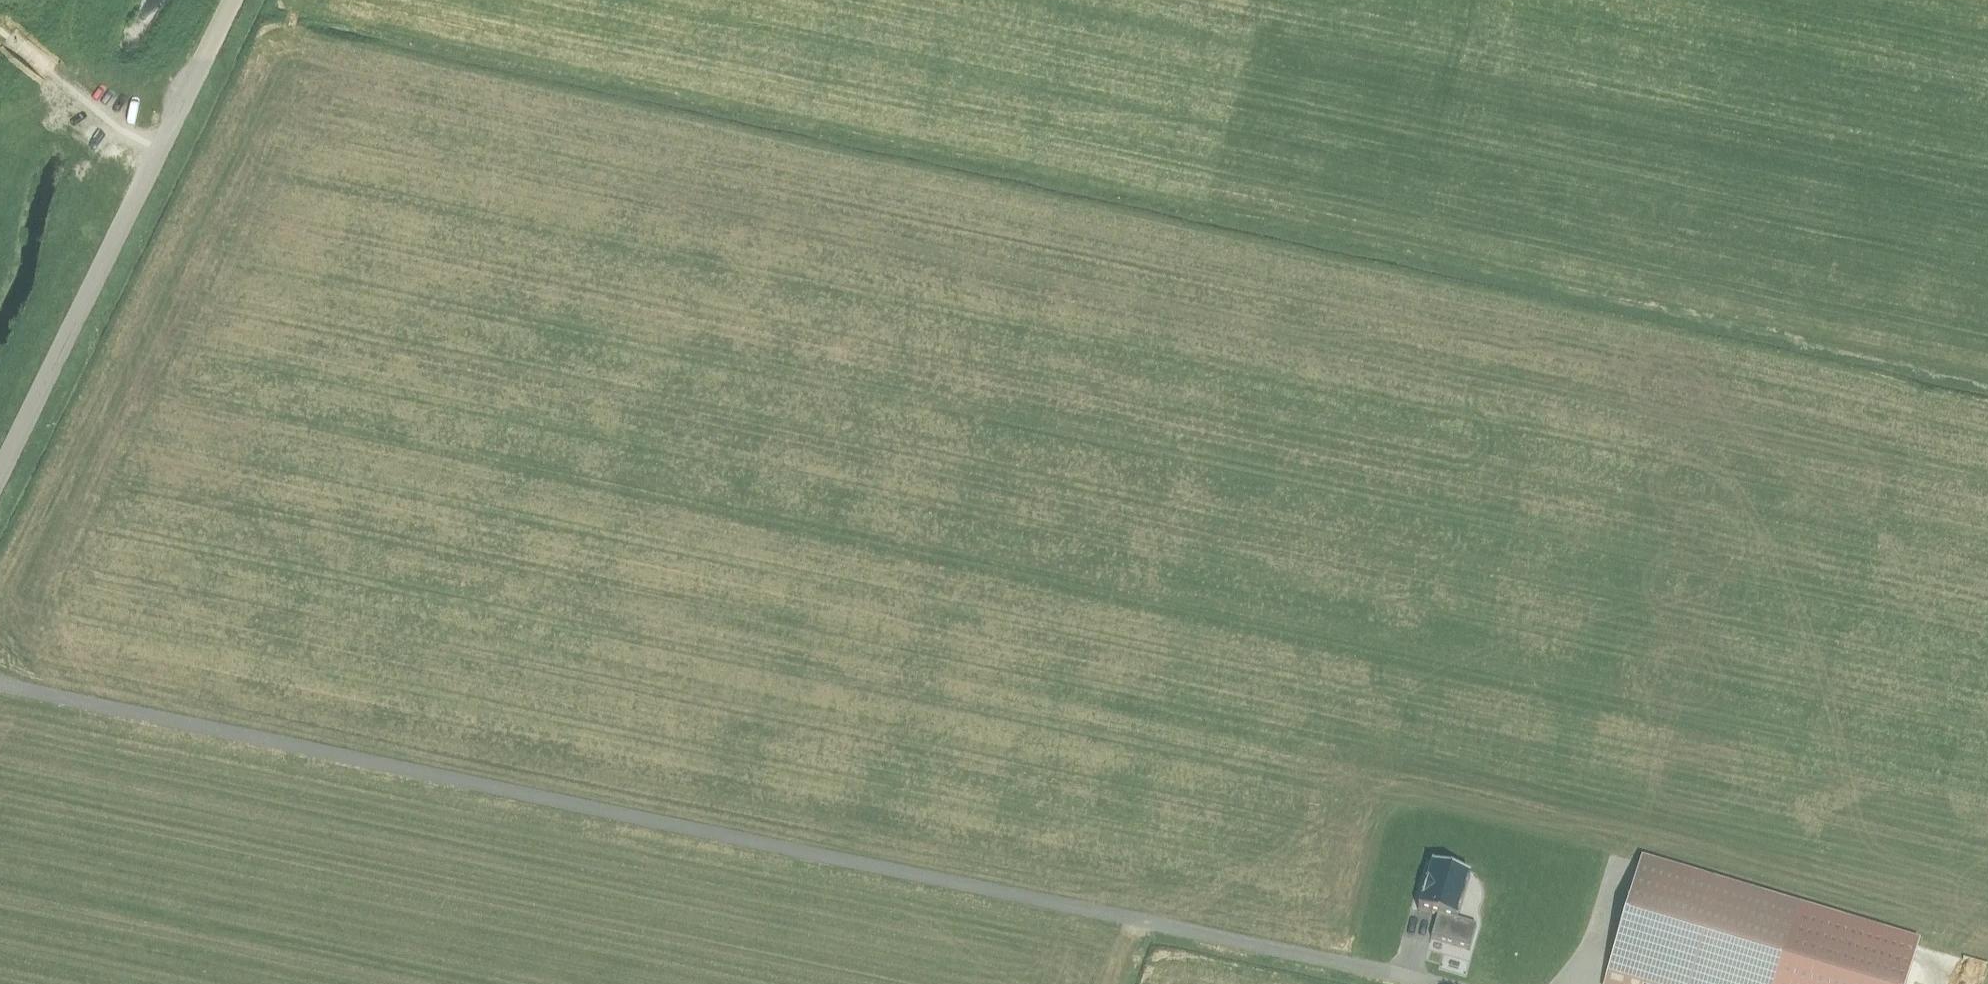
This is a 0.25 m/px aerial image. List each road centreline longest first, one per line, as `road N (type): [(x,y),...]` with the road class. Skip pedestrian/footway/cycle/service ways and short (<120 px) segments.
road 1 (tertiary): [(0,473),(234,0)]

